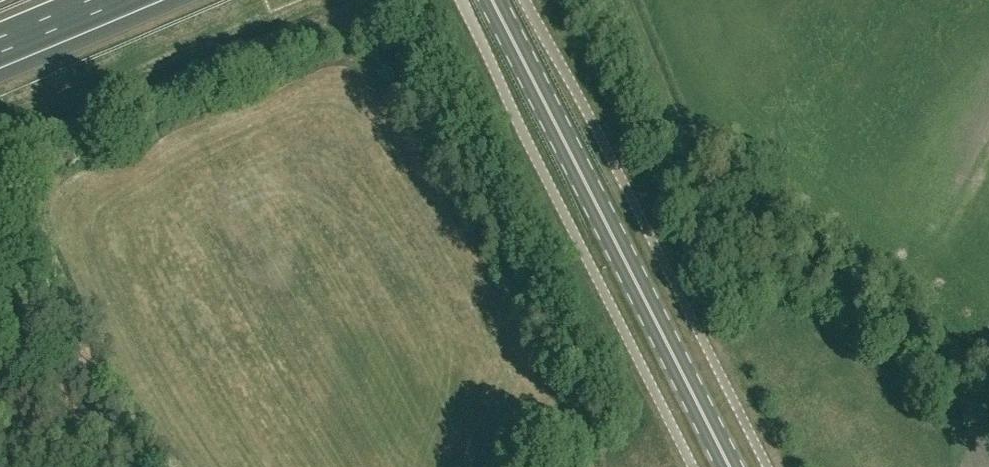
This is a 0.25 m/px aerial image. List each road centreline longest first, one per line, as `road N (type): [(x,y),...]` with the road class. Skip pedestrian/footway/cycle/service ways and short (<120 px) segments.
road 1 (secondary): [(730,466),(493,0)]

